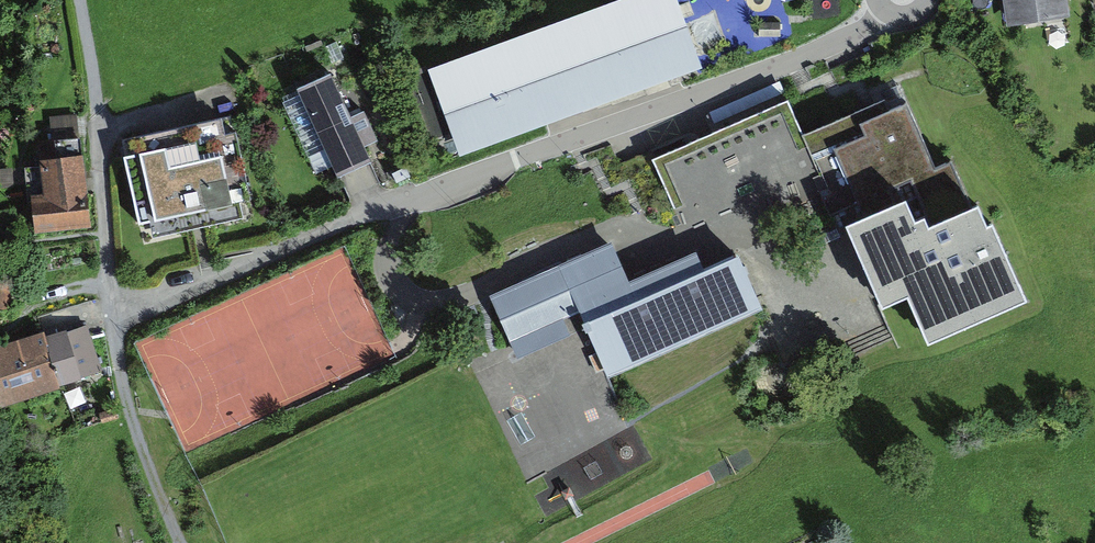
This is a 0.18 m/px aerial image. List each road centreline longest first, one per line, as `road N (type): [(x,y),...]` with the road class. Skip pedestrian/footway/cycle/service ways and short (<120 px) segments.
road 1 (residential): [(889,0),(755,82),(406,210),(113,333)]

